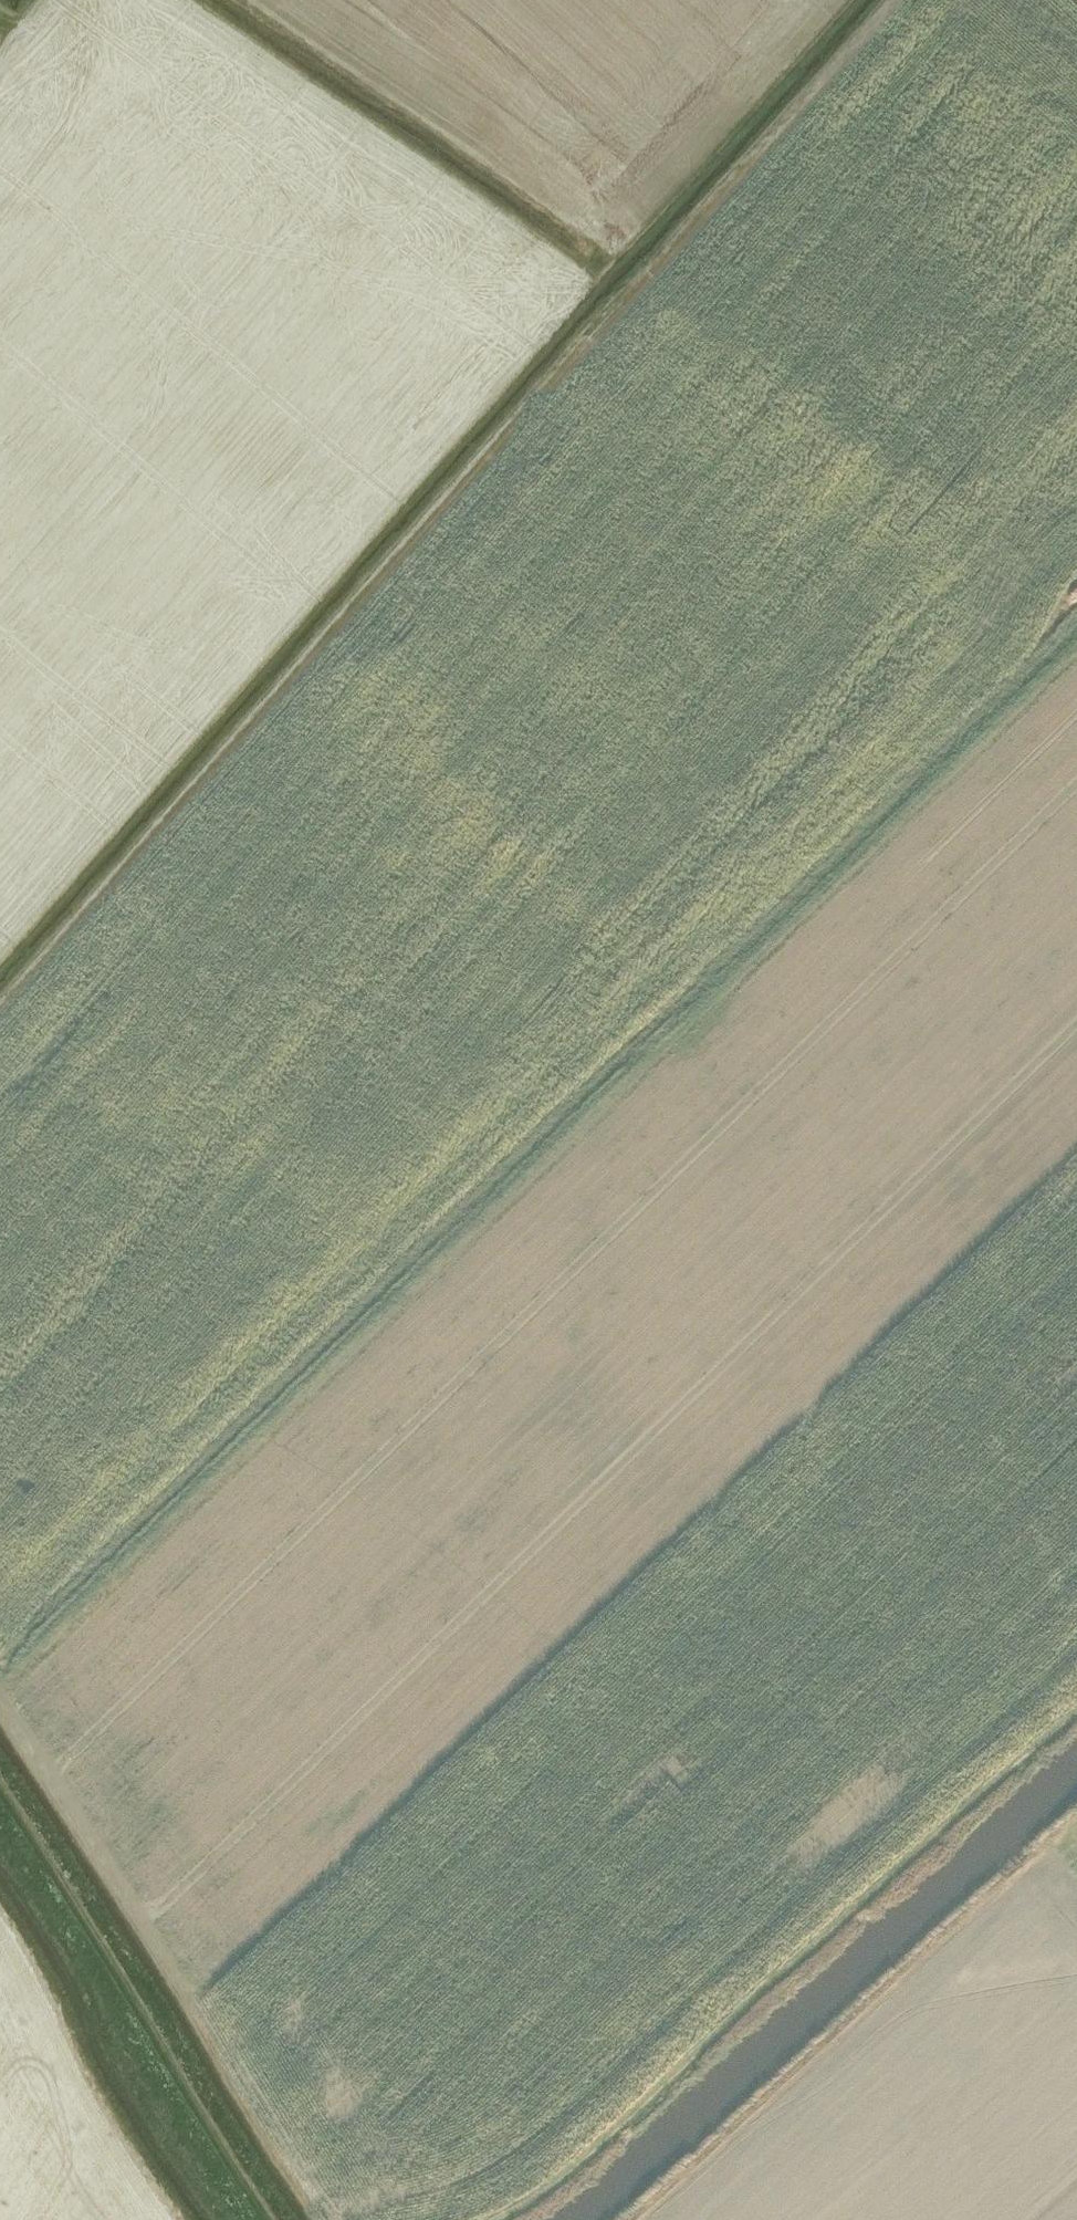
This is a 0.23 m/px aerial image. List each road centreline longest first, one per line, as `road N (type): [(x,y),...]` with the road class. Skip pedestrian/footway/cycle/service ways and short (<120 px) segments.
road 1 (track): [(0,1802),(166,2075),(268,2219)]

